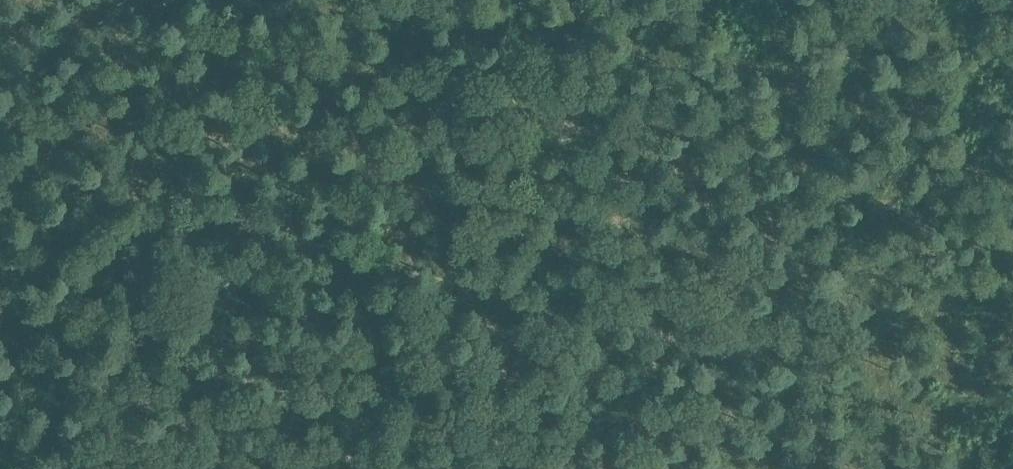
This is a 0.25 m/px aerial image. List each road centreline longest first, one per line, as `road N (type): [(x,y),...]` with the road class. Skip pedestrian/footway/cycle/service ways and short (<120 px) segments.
road 1 (track): [(192,0),(42,101),(0,119)]

